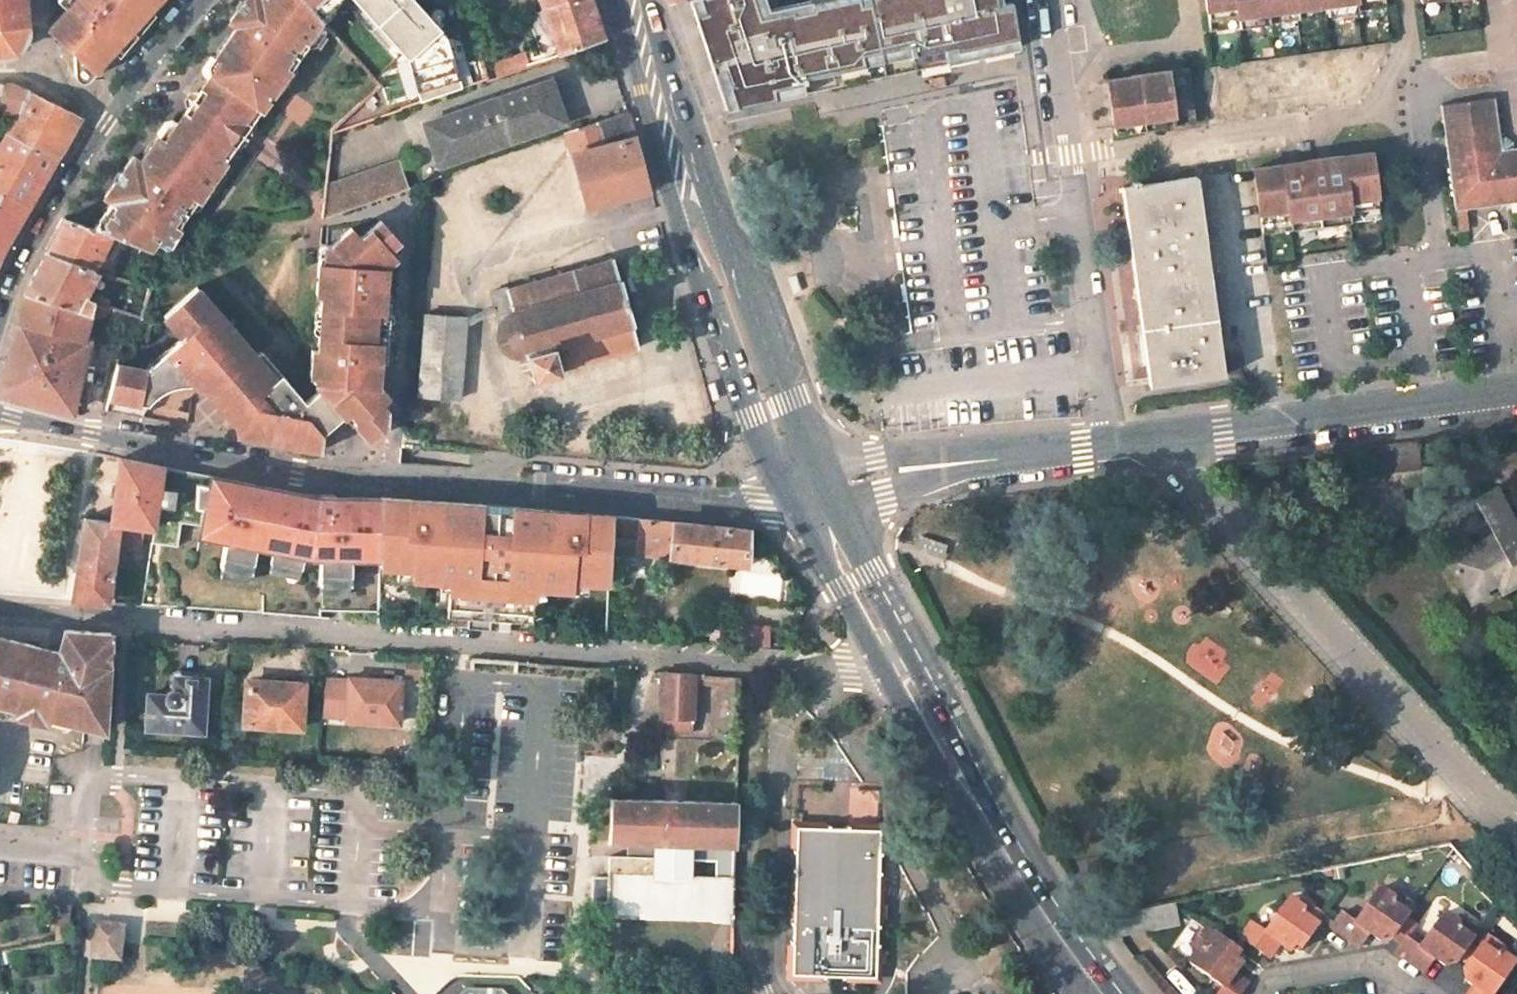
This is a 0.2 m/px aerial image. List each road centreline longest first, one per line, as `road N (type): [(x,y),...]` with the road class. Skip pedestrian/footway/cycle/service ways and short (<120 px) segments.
road 1 (unclassified): [(0,413),(406,477),(751,507),(794,497)]
road 2 (unclassified): [(123,621),(798,670),(878,664)]
road 3 (primary): [(618,0),(724,350),(794,497)]
road 4 (residential): [(1179,435),(1183,462),(1516,832)]
road 5 (primary): [(831,486),(790,400),(648,0)]
road 6 (residential): [(1109,443),(1050,0)]
road 7 (primary): [(1121,993),(1078,942),(912,645)]
road 8 (primary): [(878,664),(953,802),(1085,993)]
road 9 (tertiary): [(202,0),(137,75),(0,293)]
road 10 (residential): [(1179,435),(1516,393)]
road 11 (residential): [(831,486),(894,469),(1109,443)]
road 12 (primary): [(794,497),(878,664)]
road 13 (residential): [(1423,993),(1376,962),(1268,982),(1259,993)]
road 14 (primary): [(912,645),(831,486)]

